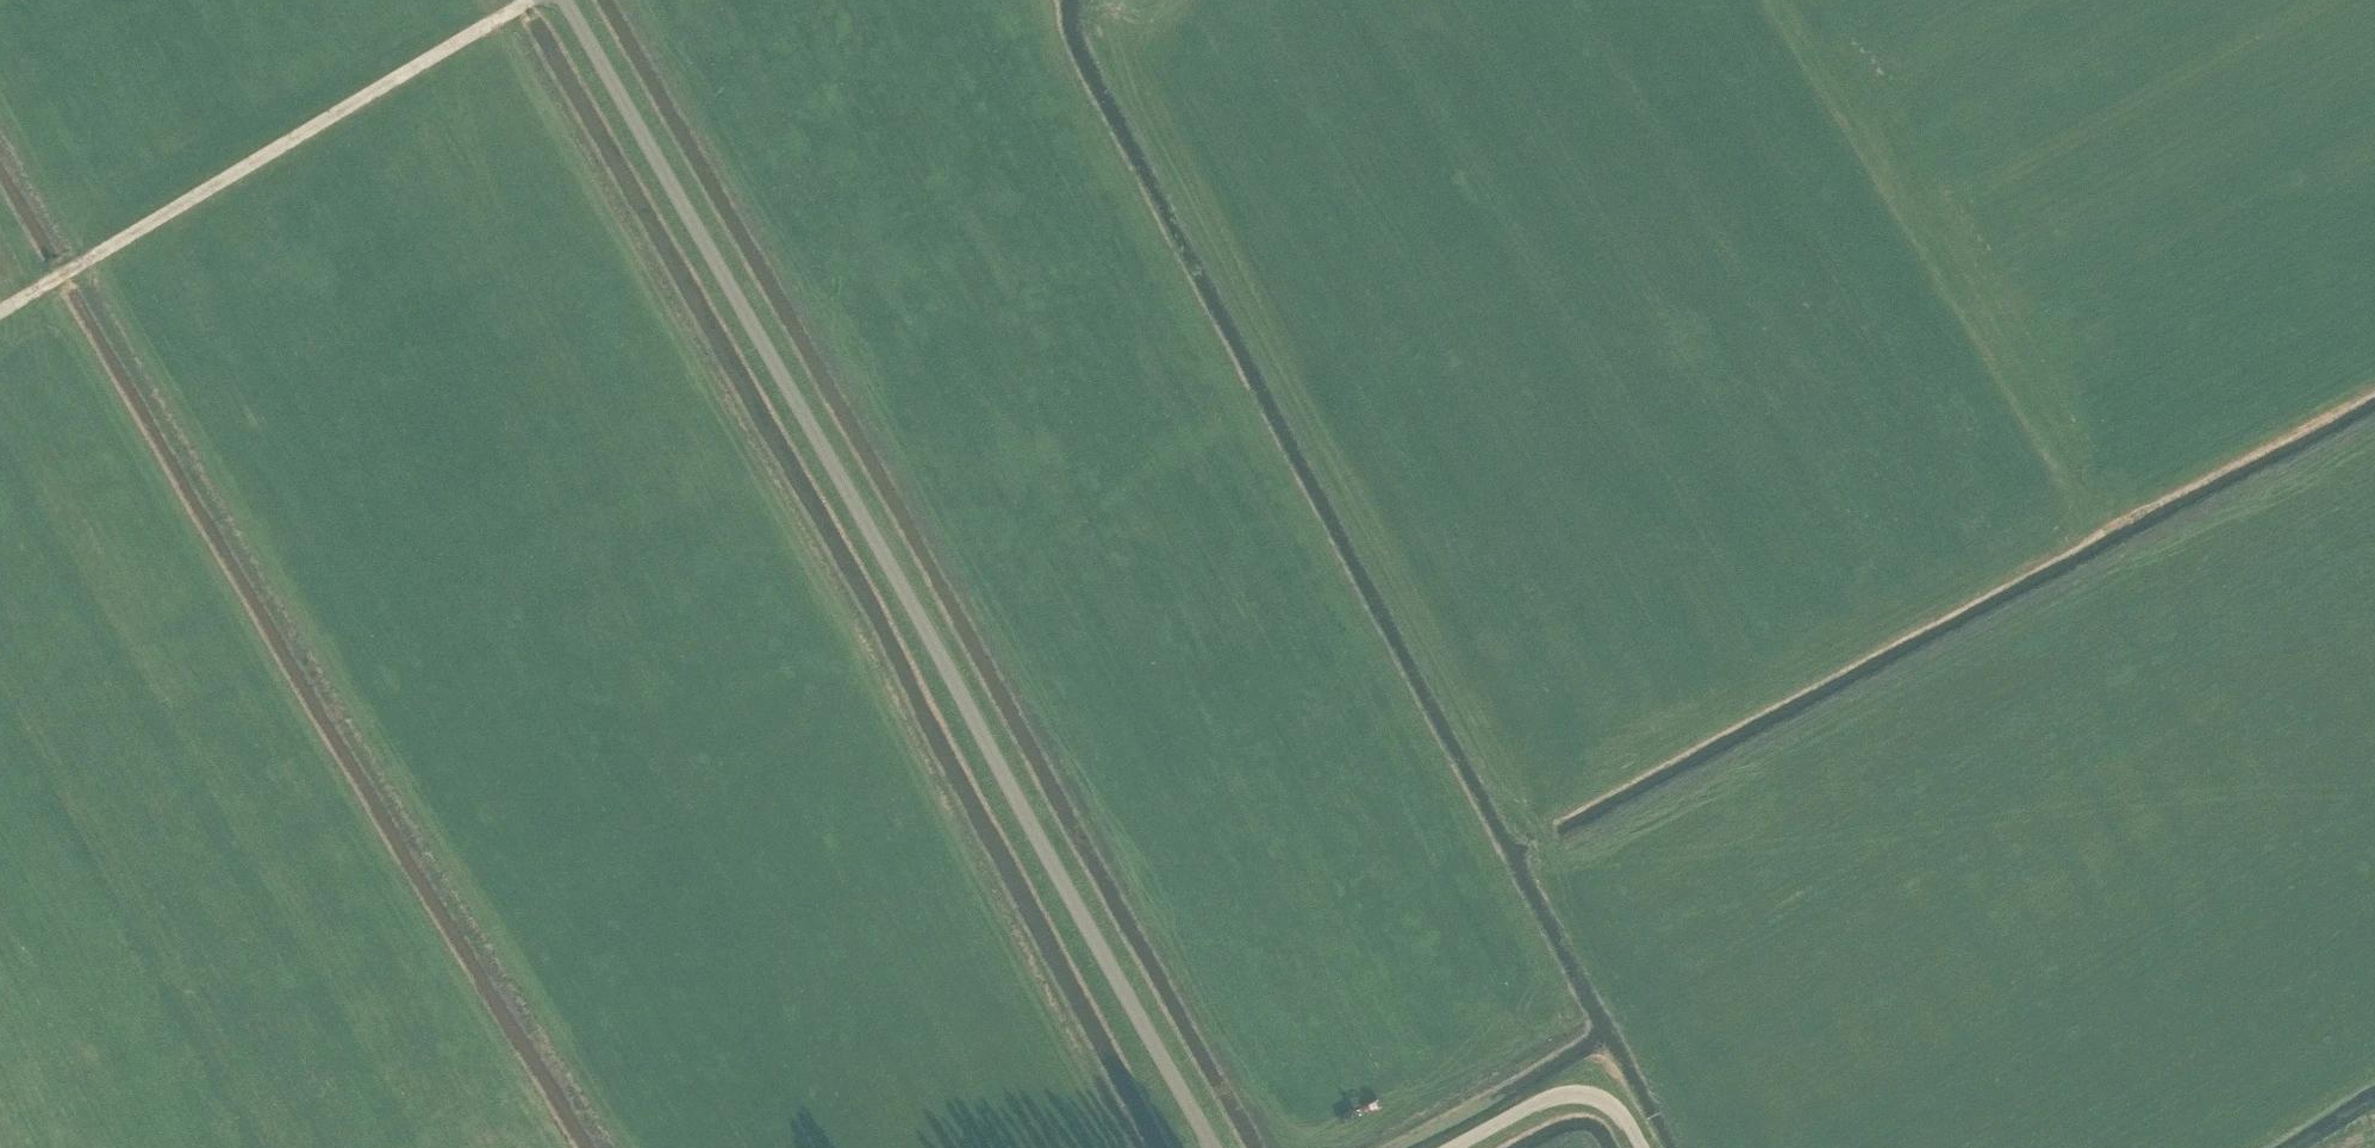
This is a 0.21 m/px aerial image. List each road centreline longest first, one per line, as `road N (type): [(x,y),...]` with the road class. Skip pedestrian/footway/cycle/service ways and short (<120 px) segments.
road 1 (unclassified): [(1218,1147),(566,0)]
road 2 (unclassified): [(1639,1147),(1597,1071),(1449,1147)]

